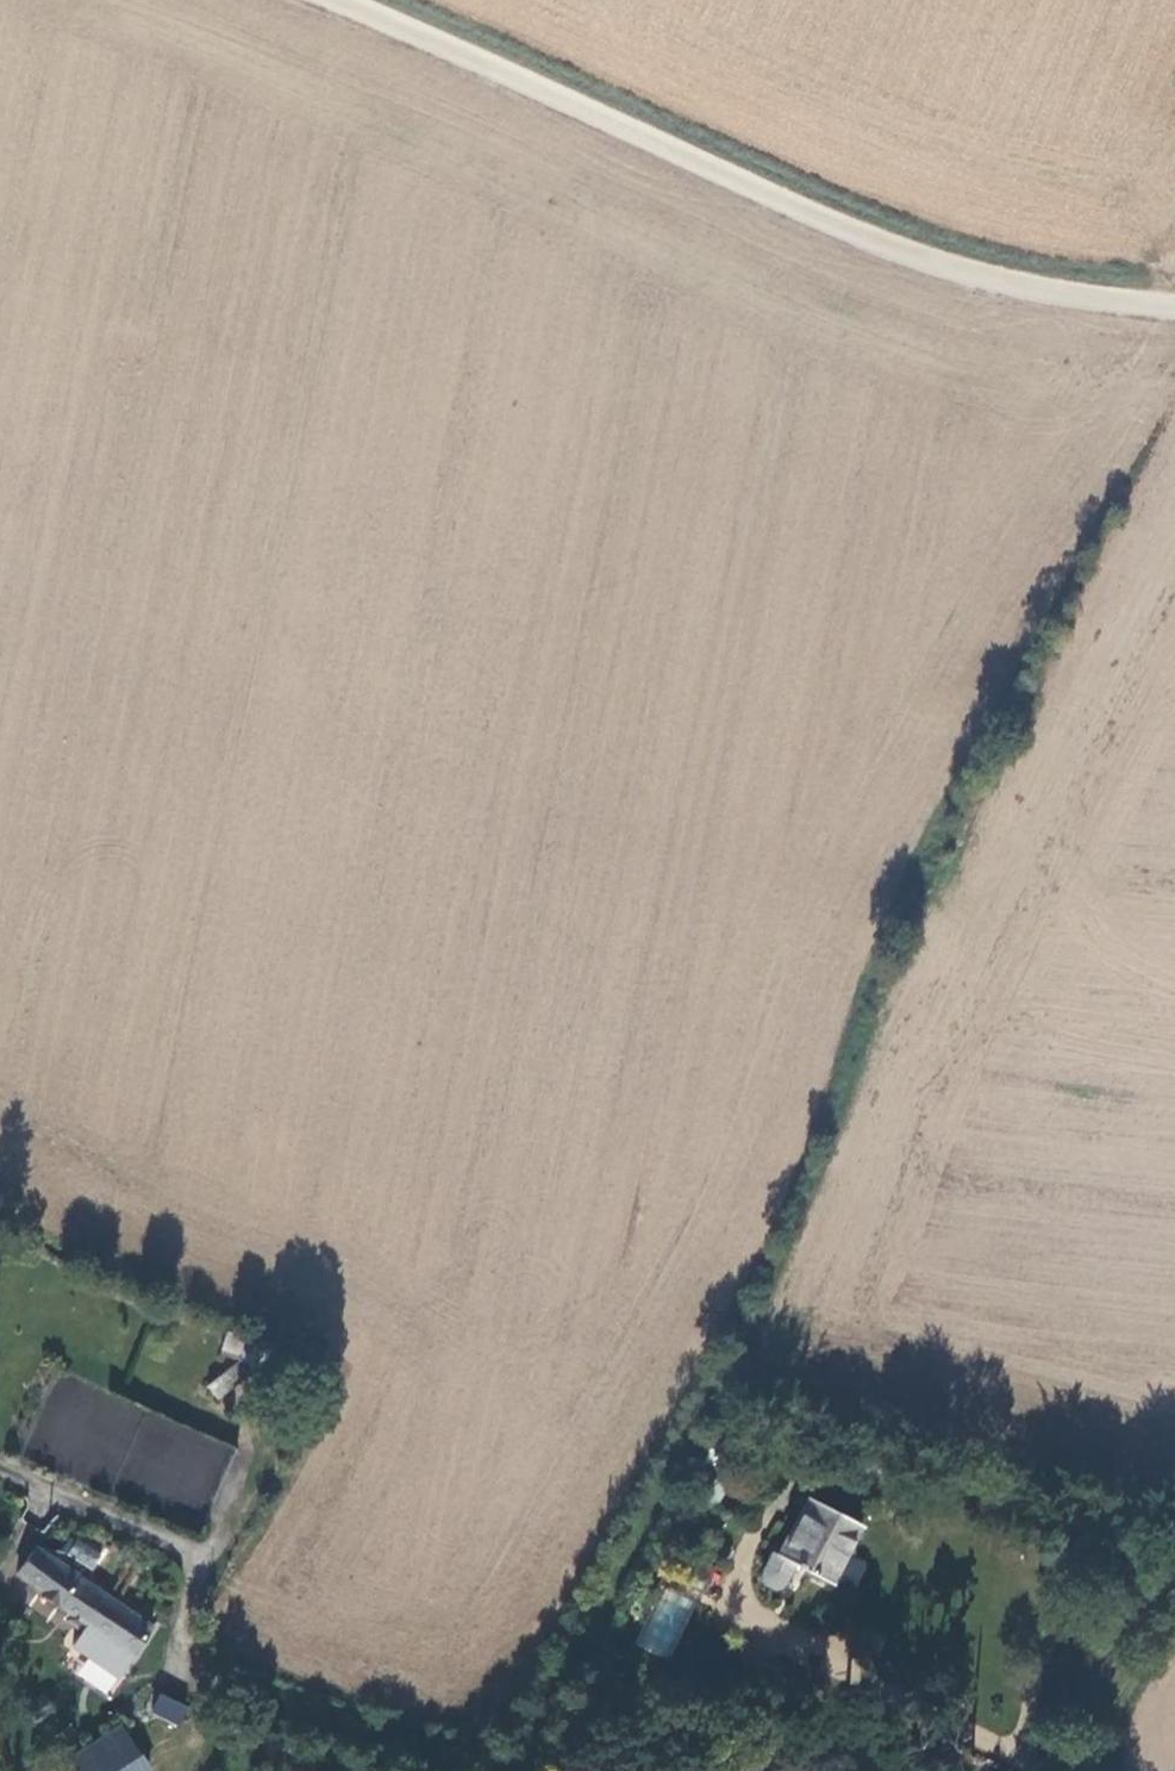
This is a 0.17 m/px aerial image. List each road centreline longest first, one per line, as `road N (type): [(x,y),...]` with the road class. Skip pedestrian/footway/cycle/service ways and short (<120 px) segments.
road 1 (track): [(338,0),(604,101),(942,265),(1098,297),(1174,303)]
road 2 (unclassified): [(176,1671),(199,1557),(0,1465)]
road 3 (track): [(1174,1621),(1113,1703),(1104,1770)]

